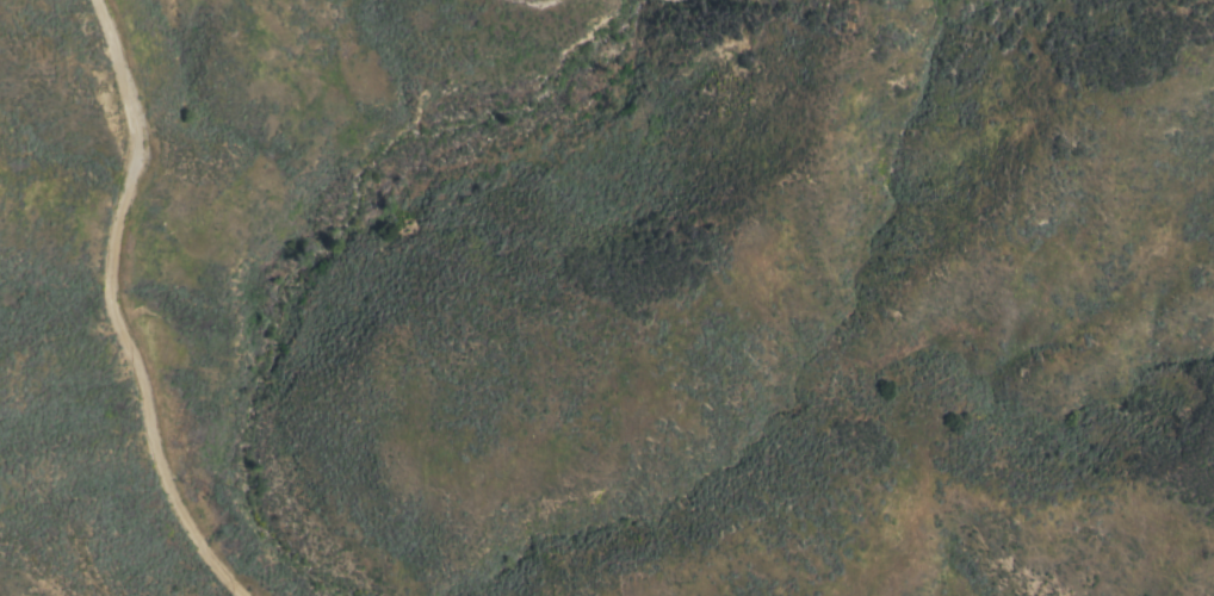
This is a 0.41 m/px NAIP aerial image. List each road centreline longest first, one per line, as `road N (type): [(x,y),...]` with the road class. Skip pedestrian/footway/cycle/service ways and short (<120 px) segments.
road 1 (track): [(95,0),(117,50),(135,151),(105,232),(98,294),(136,396),(153,473),(197,551),(238,595)]

